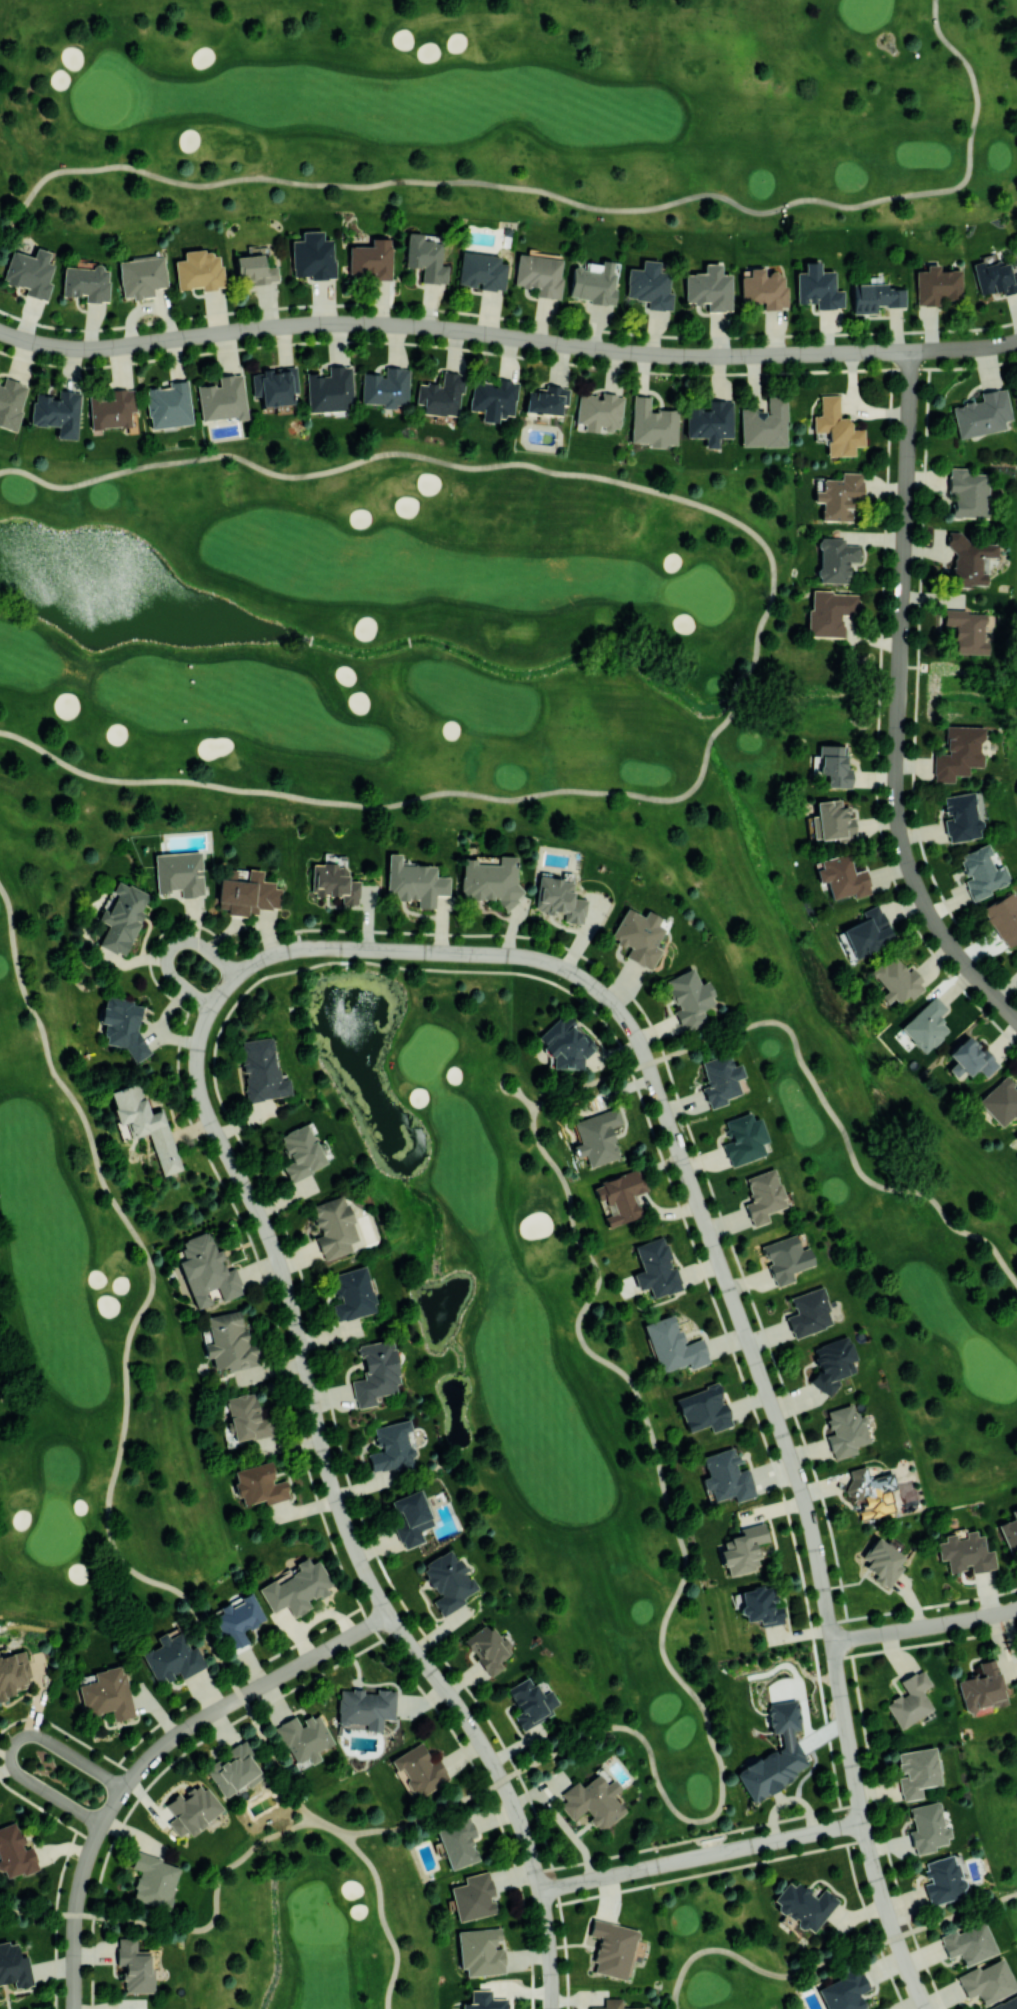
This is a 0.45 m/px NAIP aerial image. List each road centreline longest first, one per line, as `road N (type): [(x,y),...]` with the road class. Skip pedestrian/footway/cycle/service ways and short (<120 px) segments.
road 1 (residential): [(223,990),(253,964),(304,948),(523,956),(585,980),(624,1016),(648,1063),(807,1510),(863,1823)]
road 2 (residential): [(223,990),(202,1026),(197,1085),(283,1274),(339,1509),(389,1615),(496,1768),(540,1891)]
road 3 (residential): [(0,330),(72,348),(380,323),(685,356),(912,350)]
road 4 (residential): [(912,350),(899,822),(930,914),(1016,1019)]
road 5 (residential): [(389,1615),(176,1736),(128,1783),(83,1874),(74,2008)]
road 6 (residential): [(863,1823),(540,1891)]
road 7 (residential): [(124,1789),(42,1738),(15,1745),(16,1773),(102,1826)]
road 8 (residential): [(863,1823),(927,2008)]
road 9 (residential): [(1016,1608),(832,1642)]
road 10 (residential): [(236,976),(194,942),(173,950),(172,974),(211,1008)]

